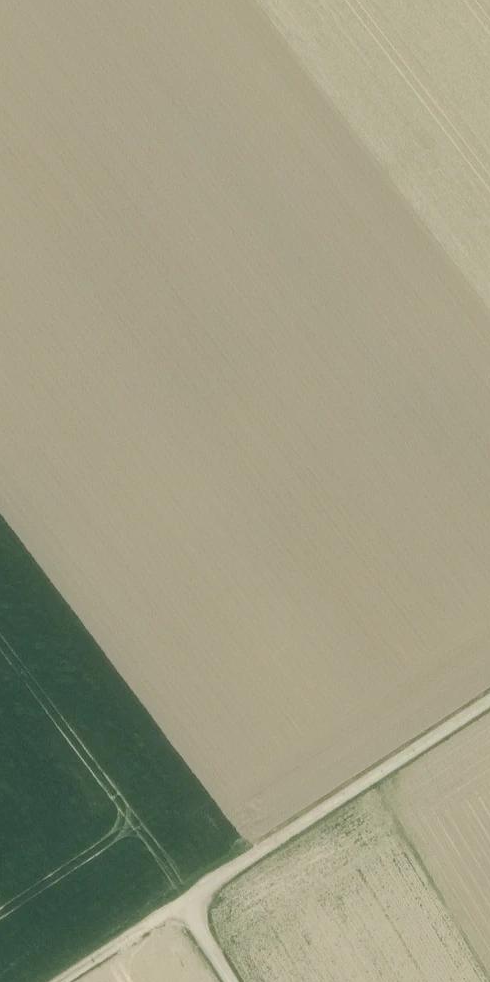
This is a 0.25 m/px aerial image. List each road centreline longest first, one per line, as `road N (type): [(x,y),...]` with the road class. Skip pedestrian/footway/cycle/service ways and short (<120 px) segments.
road 1 (track): [(489,700),(184,901)]
road 2 (track): [(184,901),(60,981)]

